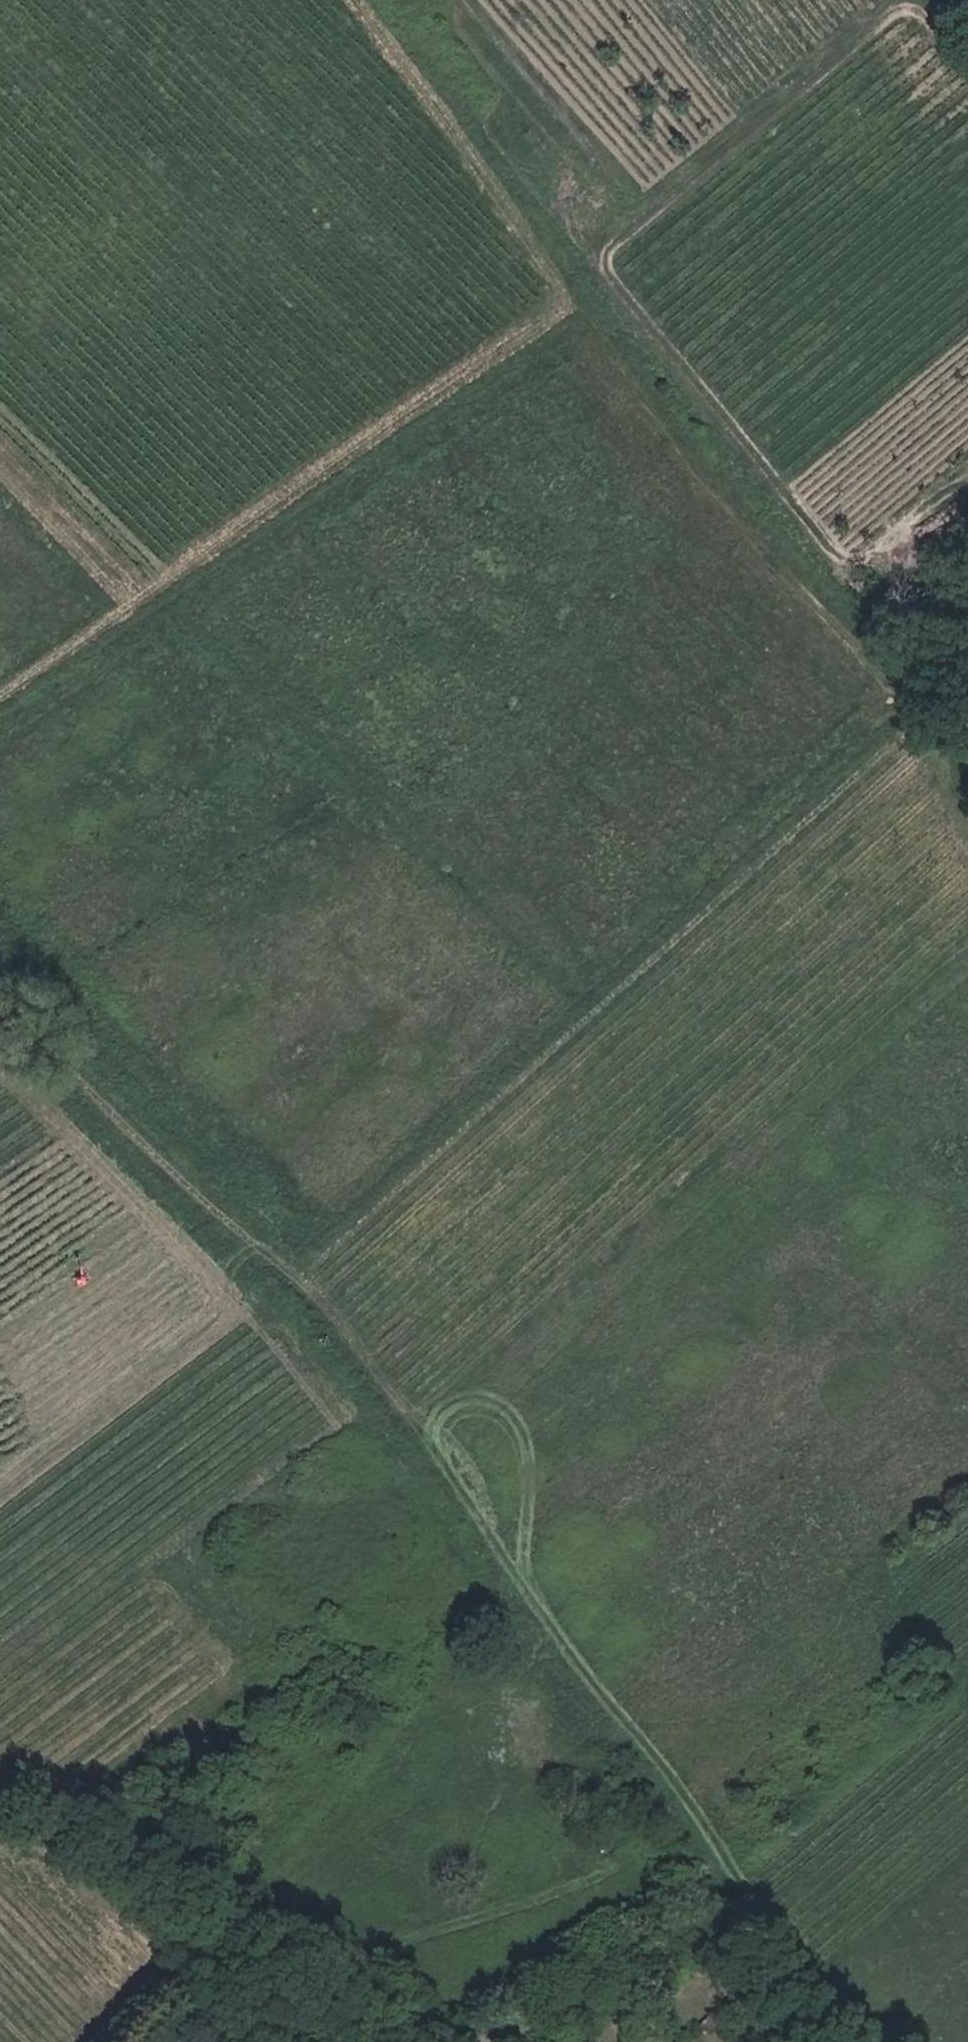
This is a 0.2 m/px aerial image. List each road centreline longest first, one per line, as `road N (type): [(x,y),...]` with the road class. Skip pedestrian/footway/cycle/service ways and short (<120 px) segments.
road 1 (unclassified): [(827,2041),(738,1953),(690,1945),(643,1947),(540,2012),(477,2041),(447,2038),(383,2012),(211,1884),(118,1830),(0,1782)]

